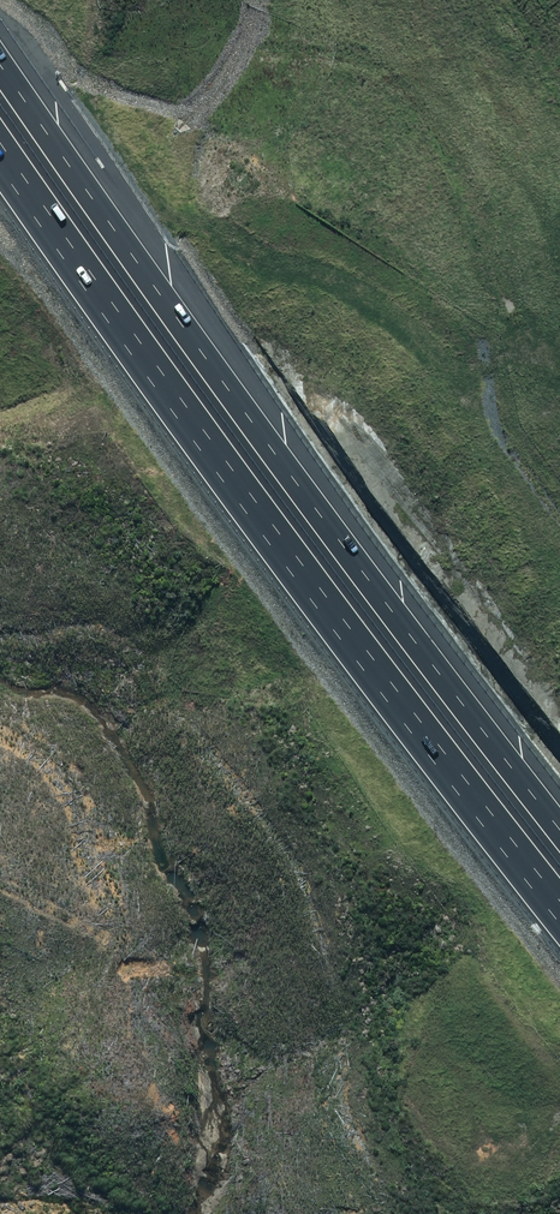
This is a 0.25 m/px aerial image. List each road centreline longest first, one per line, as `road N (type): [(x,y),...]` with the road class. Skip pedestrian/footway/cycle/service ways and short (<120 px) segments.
road 1 (motorway): [(0,52),(188,327),(559,823)]
road 2 (motorway): [(559,903),(0,144)]

